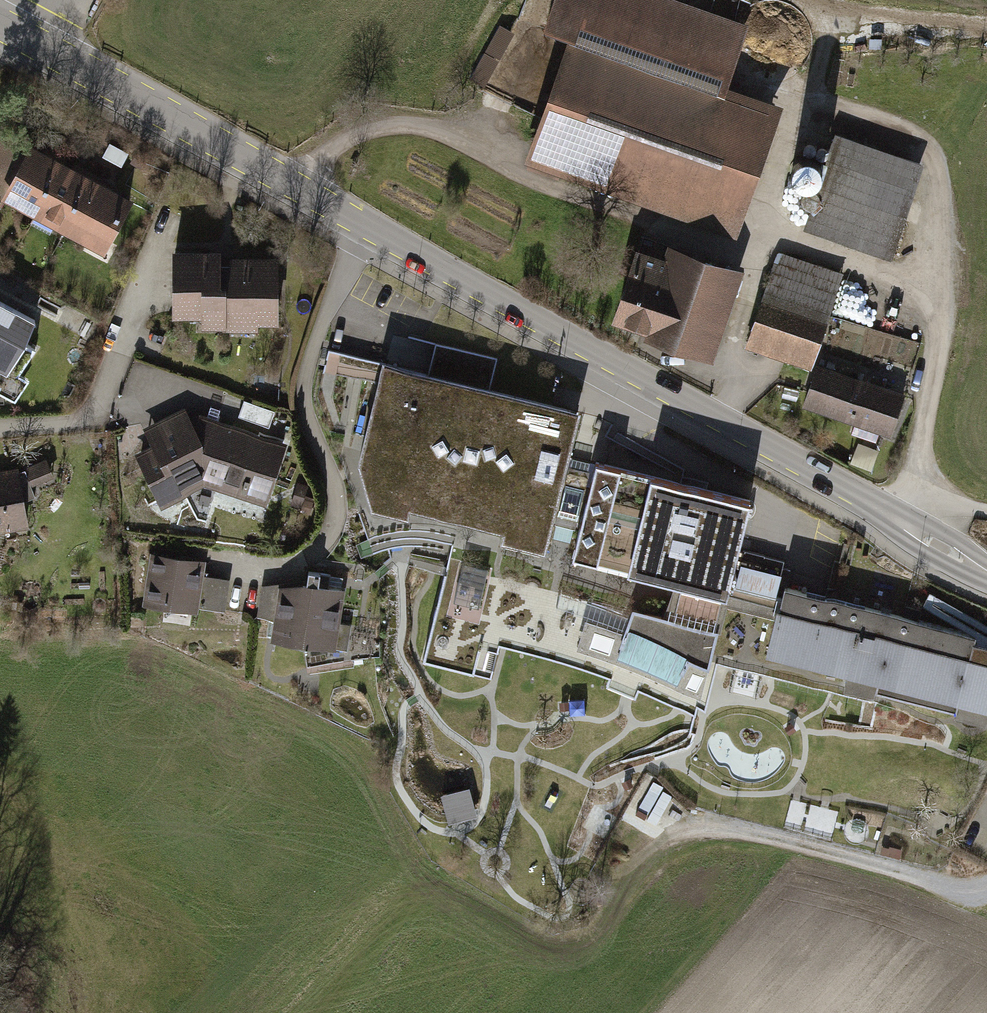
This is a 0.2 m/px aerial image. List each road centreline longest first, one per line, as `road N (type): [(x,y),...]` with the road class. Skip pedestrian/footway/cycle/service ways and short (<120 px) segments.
road 1 (tertiary): [(986,574),(0,29)]
road 2 (track): [(925,498),(920,443),(941,326),(905,284),(778,239),(743,254),(696,241),(536,184),(439,132),(397,126),(349,136),(295,190)]
road 3 (residential): [(164,238),(103,410),(80,423),(0,426)]

